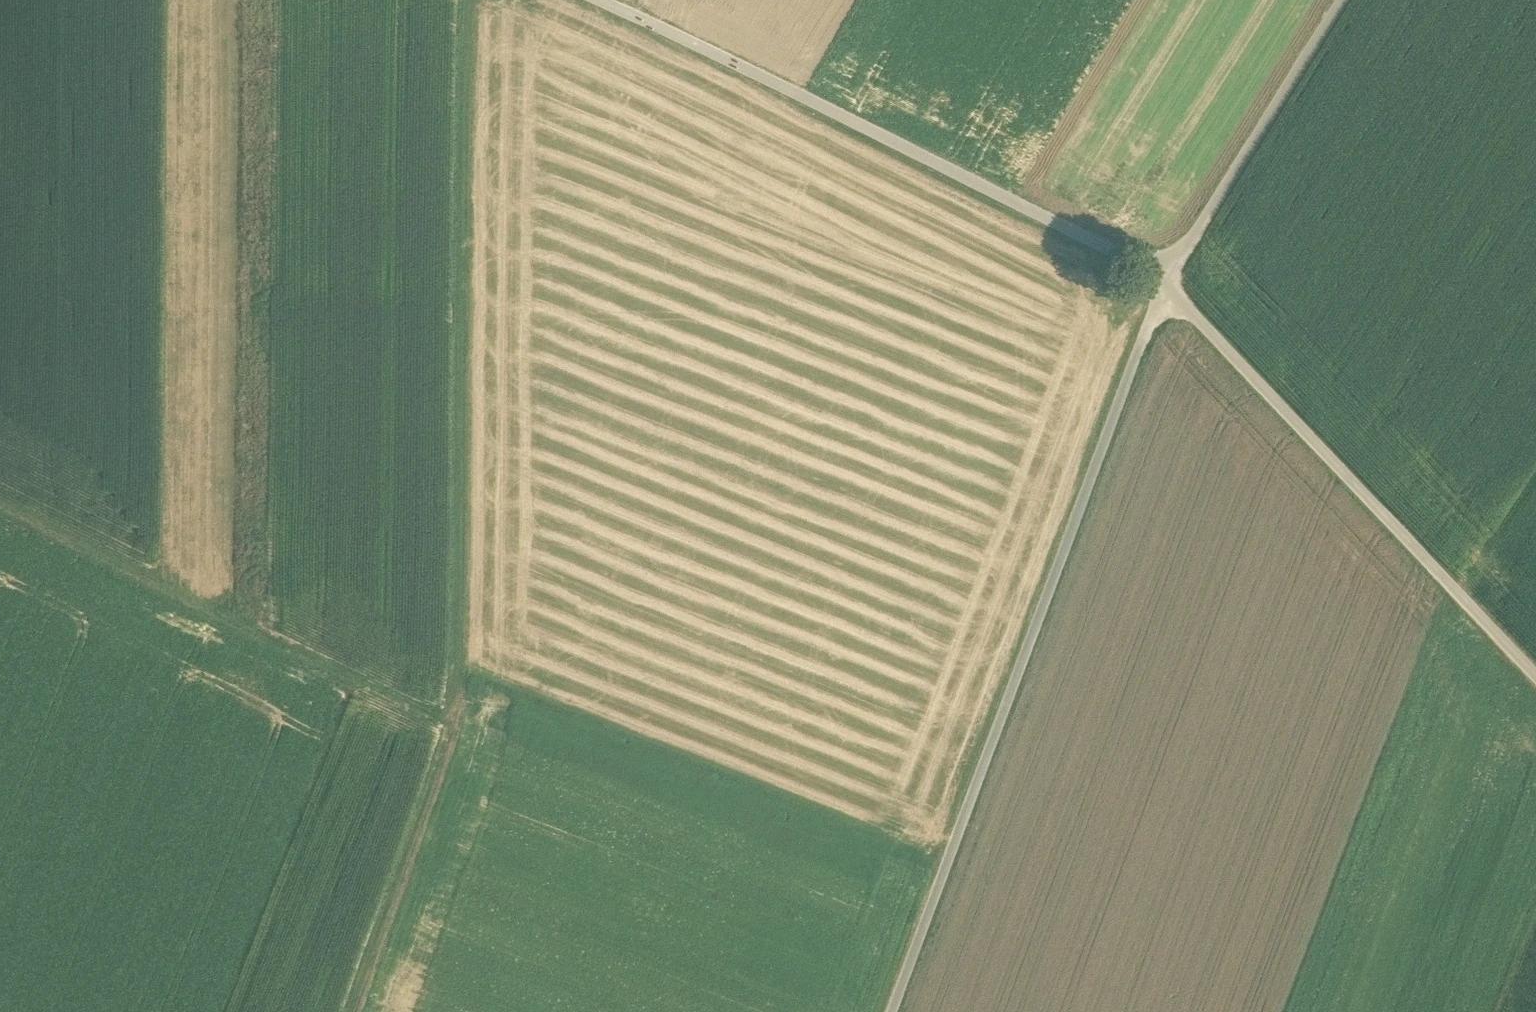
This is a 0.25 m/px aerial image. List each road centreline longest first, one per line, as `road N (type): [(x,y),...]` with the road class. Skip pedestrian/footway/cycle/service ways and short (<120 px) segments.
road 1 (track): [(891,1011),(1166,281)]
road 2 (track): [(596,0),(1166,281)]
road 3 (track): [(1166,281),(1535,673)]
road 4 (track): [(1166,281),(1360,0)]

